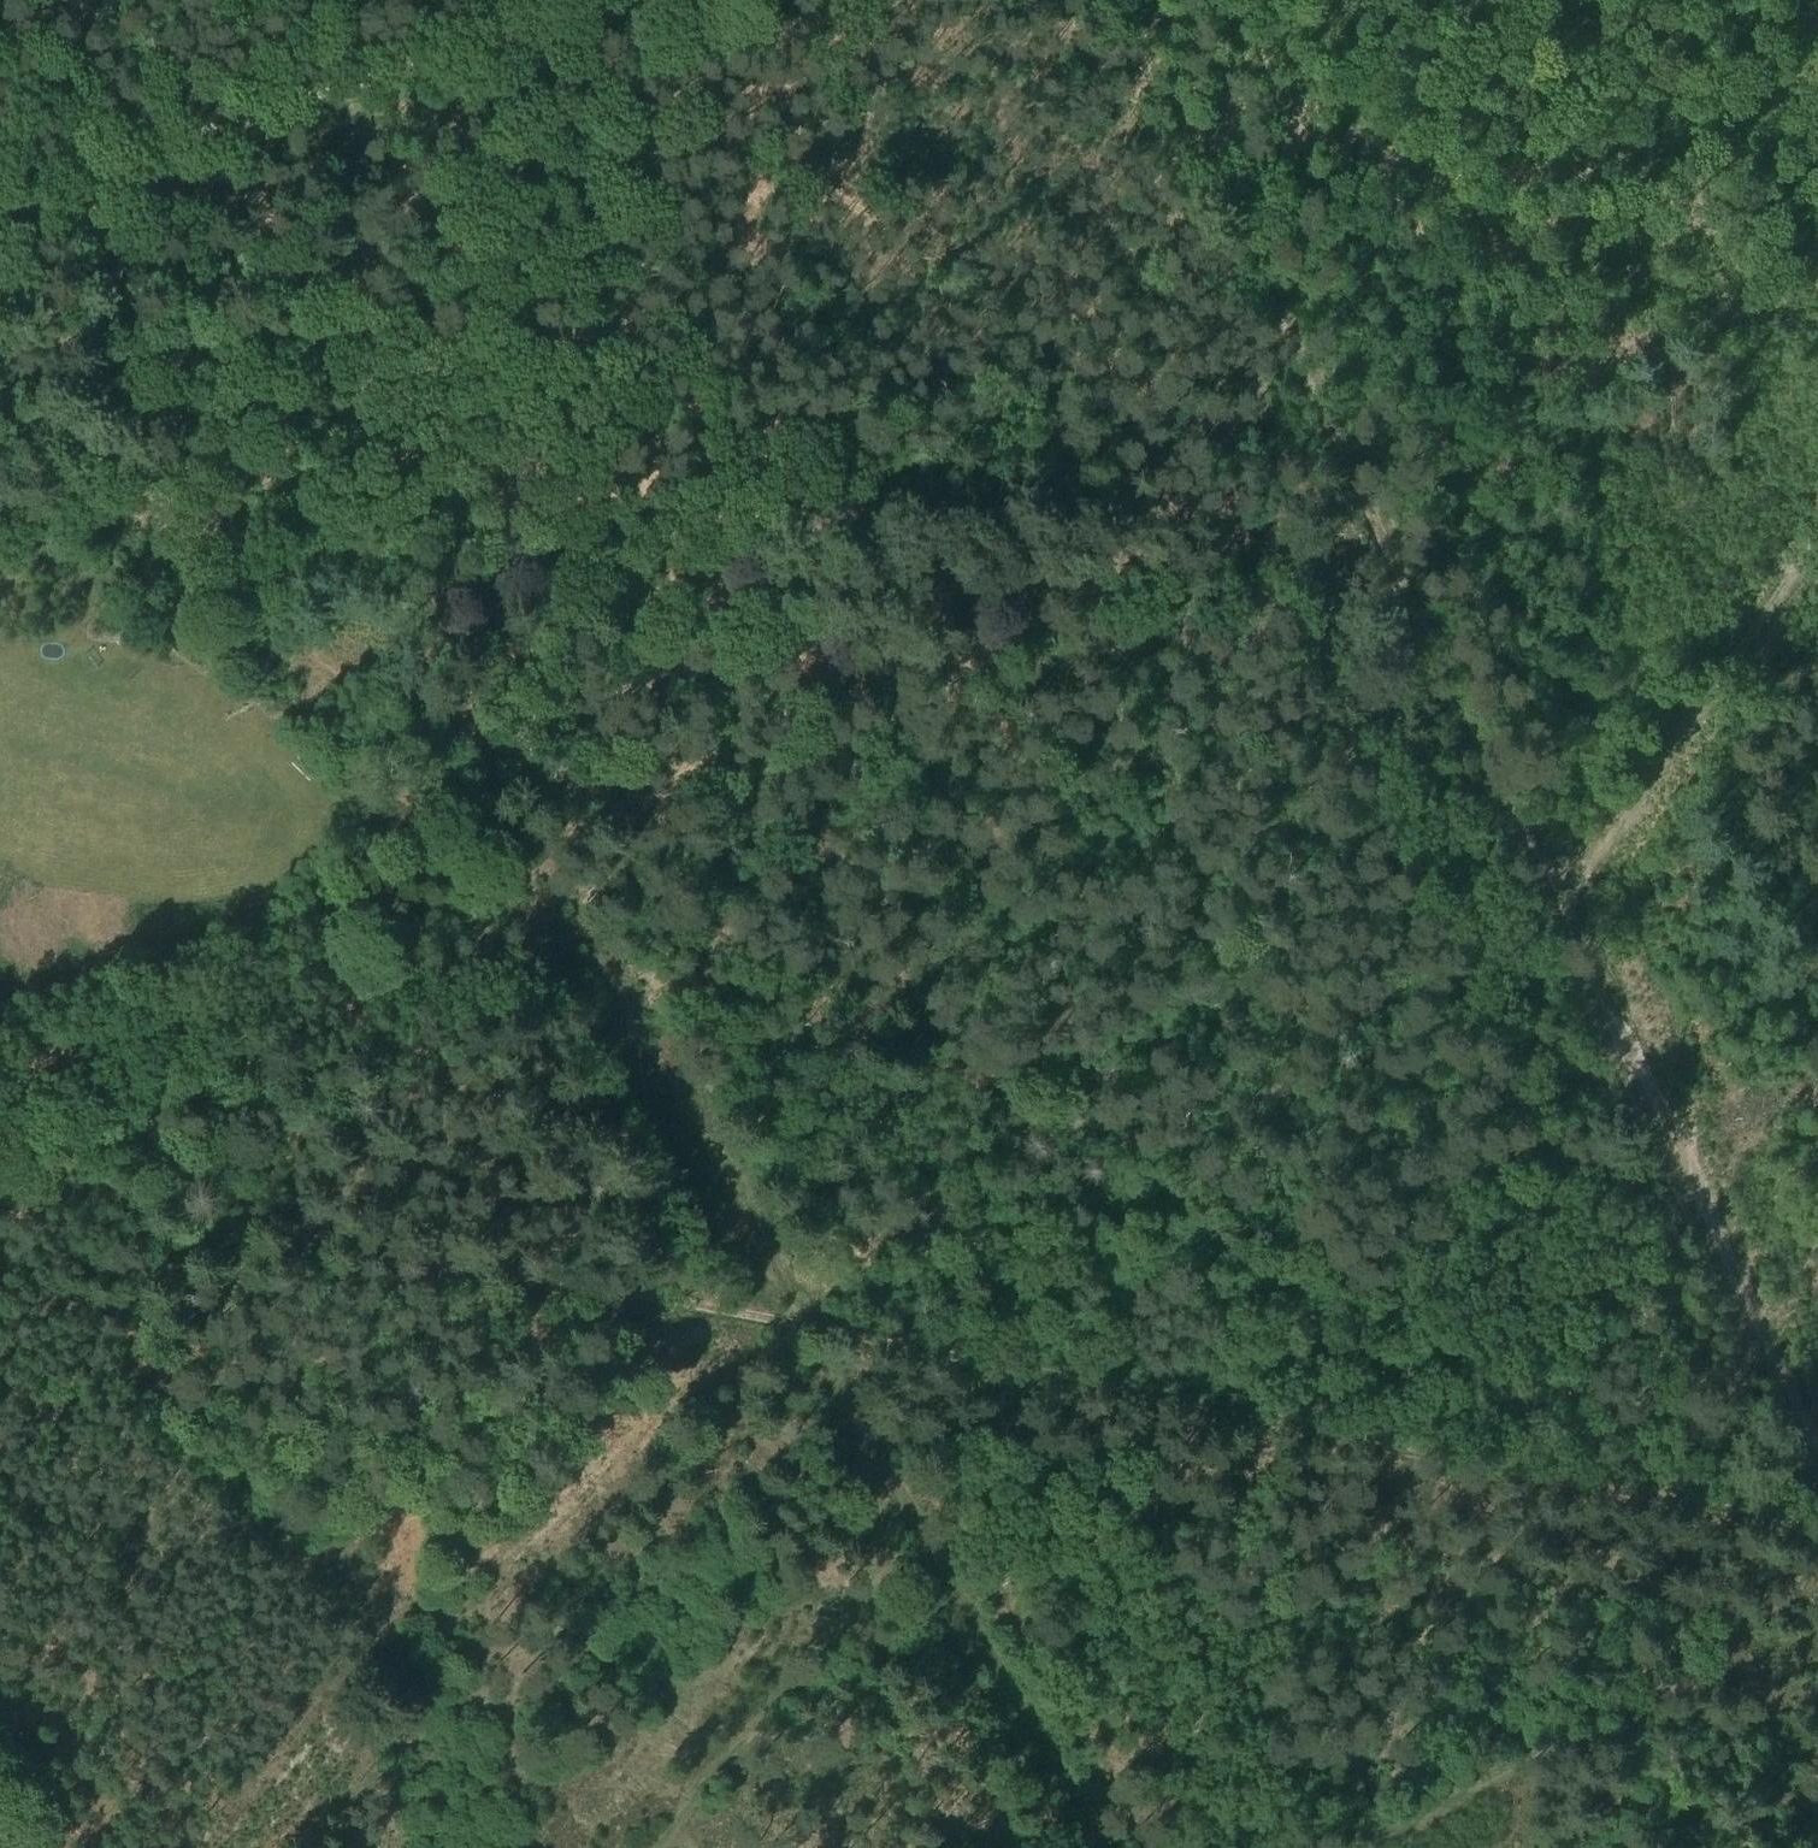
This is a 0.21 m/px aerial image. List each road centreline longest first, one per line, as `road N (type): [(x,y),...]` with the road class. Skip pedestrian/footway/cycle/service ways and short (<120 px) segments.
road 1 (track): [(1817,1530),(1645,1489),(0,1169)]
road 2 (track): [(1817,1446),(1127,0)]
road 3 (track): [(599,0),(0,206)]

